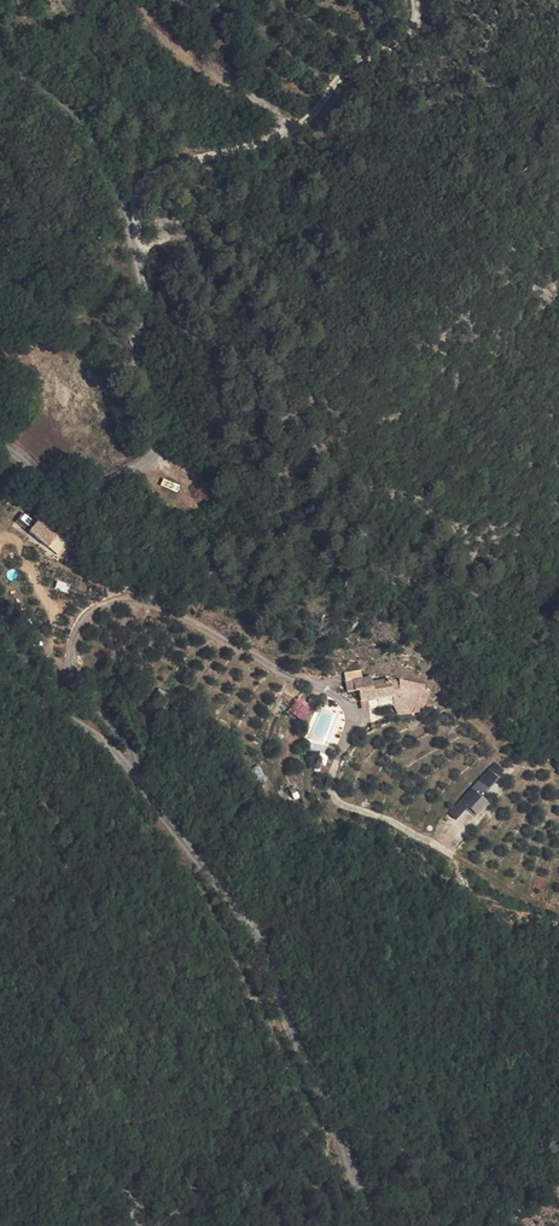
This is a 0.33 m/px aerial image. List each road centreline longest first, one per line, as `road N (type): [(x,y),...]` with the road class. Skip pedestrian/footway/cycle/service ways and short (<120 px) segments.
road 1 (unclassified): [(360,1225),(344,1158),(257,928),(100,737),(40,698)]
road 2 (track): [(0,446),(32,473),(88,497),(153,453),(160,422),(134,345),(134,241),(93,135),(0,60)]
road 3 (track): [(134,241),(145,180),(196,155),(289,130),(353,65),(411,31),(416,0)]

